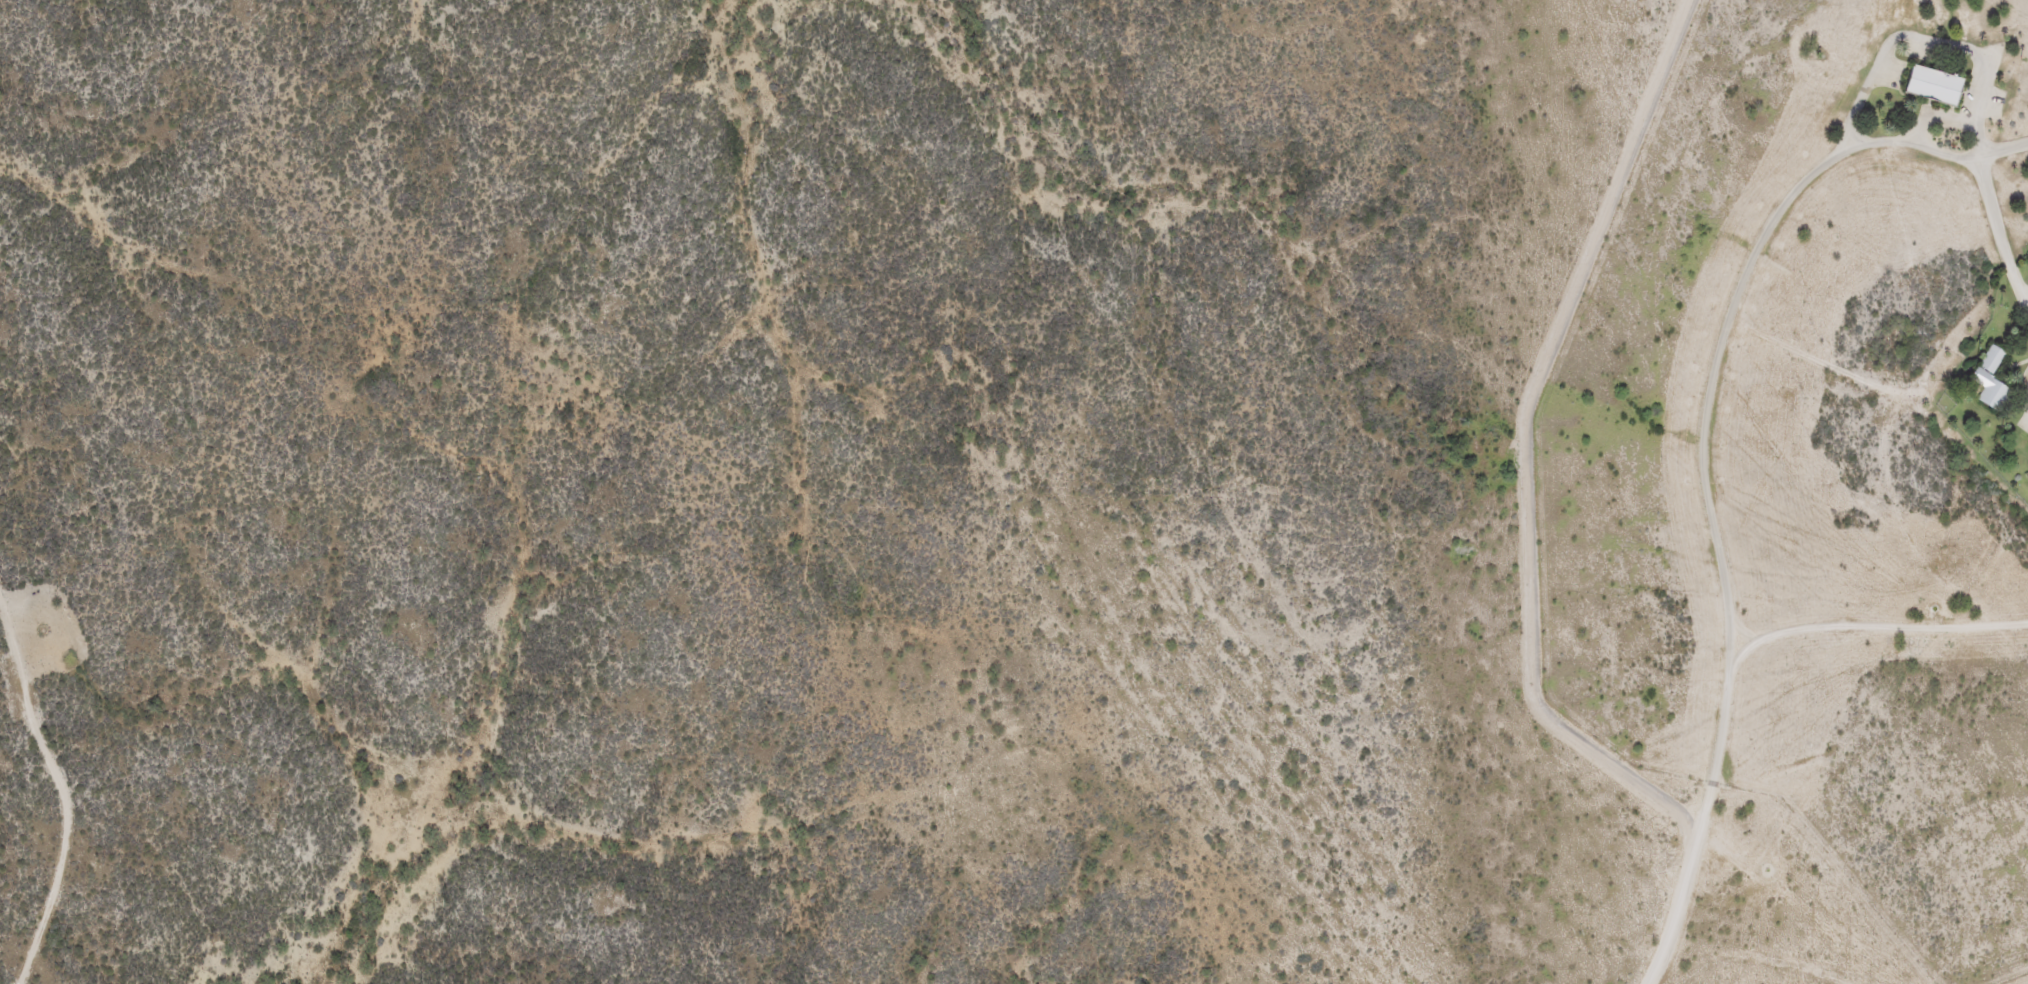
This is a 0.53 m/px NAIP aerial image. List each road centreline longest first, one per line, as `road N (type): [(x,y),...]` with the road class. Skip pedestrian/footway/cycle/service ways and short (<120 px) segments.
road 1 (residential): [(1648,983),(1738,685),(1730,653),(2027,628)]

